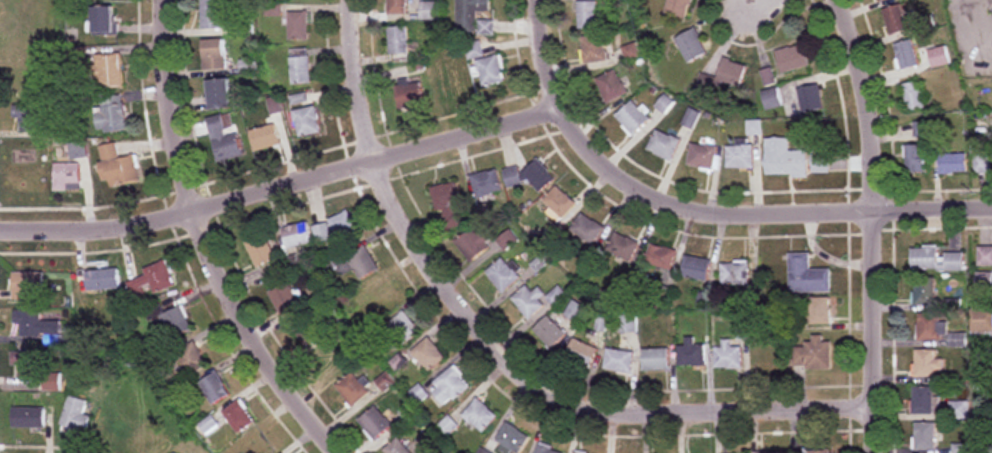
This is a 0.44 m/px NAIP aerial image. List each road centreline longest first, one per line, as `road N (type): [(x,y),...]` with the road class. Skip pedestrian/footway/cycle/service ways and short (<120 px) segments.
road 1 (residential): [(877,414),(614,419),(541,394),(488,345),(388,193),(351,55),(349,0)]
road 2 (residential): [(564,113),(144,230),(0,235)]
road 3 (residential): [(336,452),(220,261),(201,213),(172,129),(165,0)]
road 4 (residential): [(872,216),(739,221),(652,197),(598,161),(564,113),(539,0)]
road 5 (residential): [(875,452),(868,130),(835,0)]
road 6 (residential): [(991,212),(872,216)]

